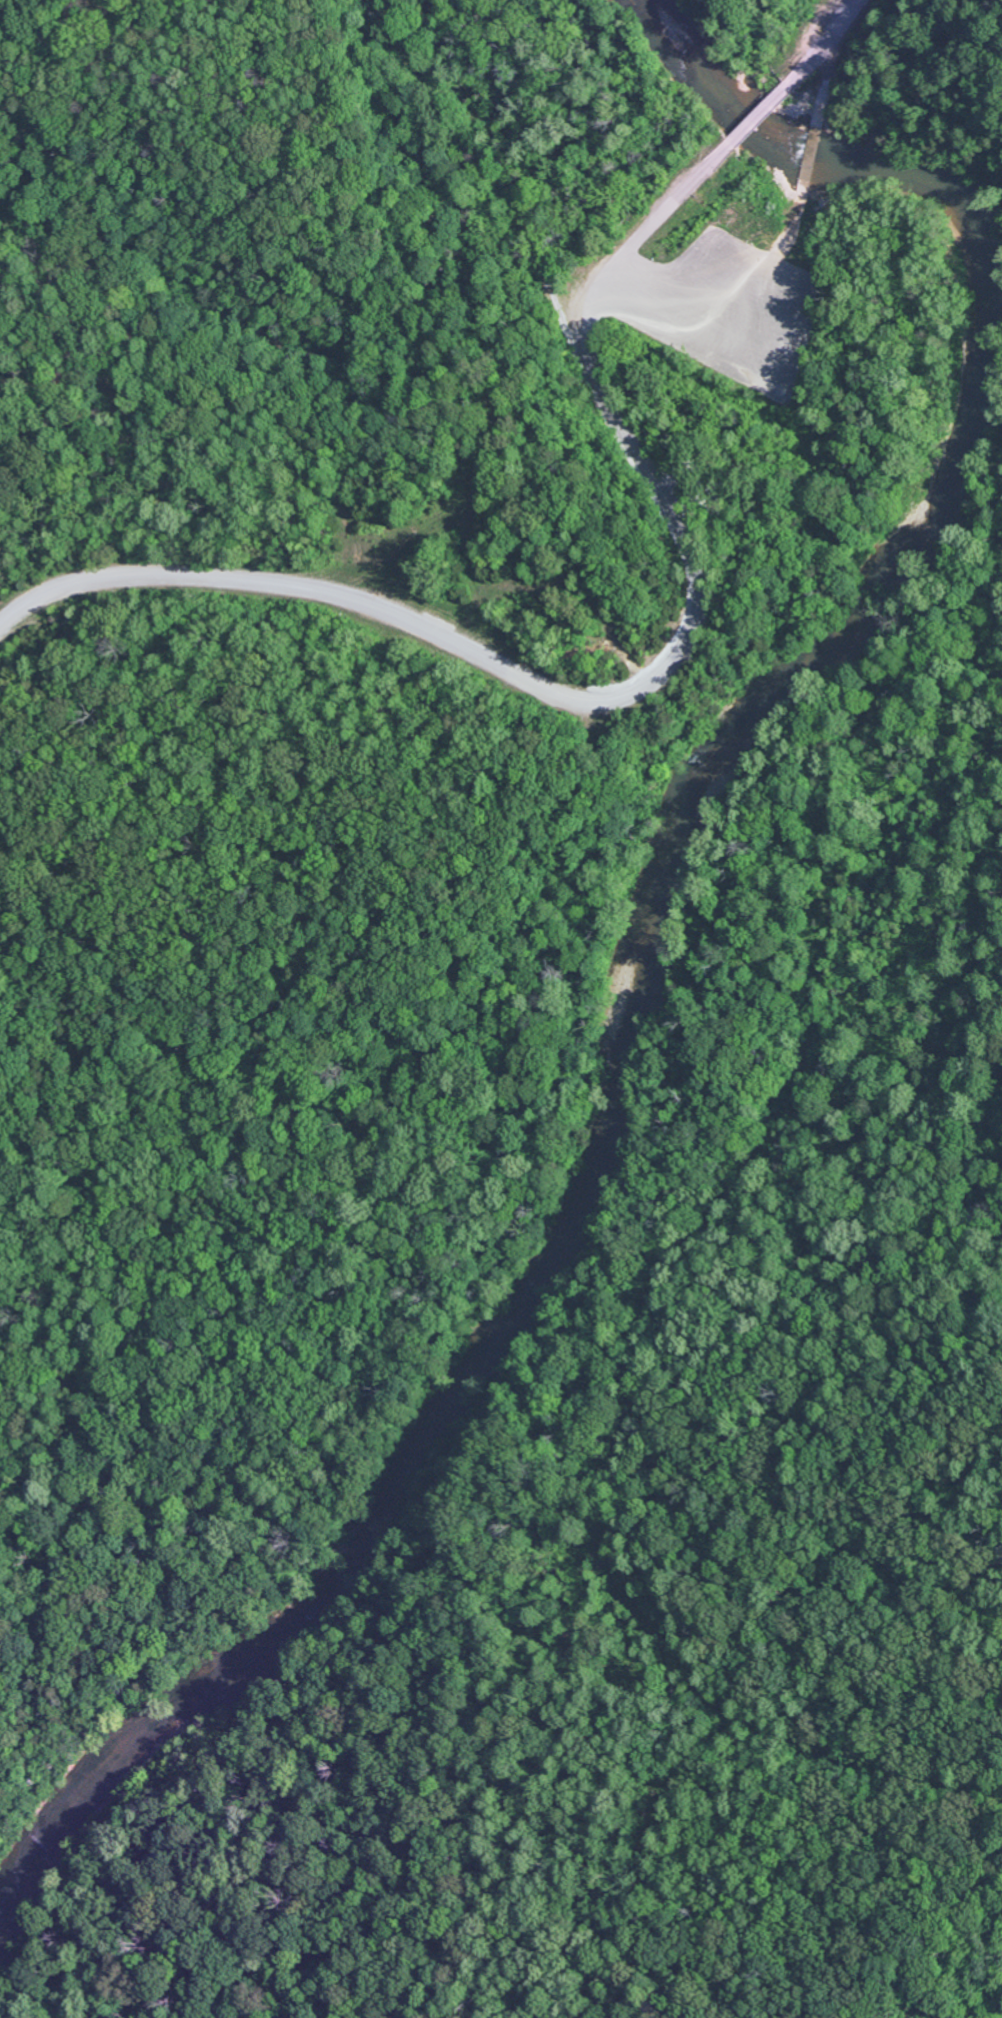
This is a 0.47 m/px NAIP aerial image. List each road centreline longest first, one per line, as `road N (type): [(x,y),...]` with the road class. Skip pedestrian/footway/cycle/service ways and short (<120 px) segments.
road 1 (residential): [(0,633),(78,588),(167,577),(241,581),(359,604),(569,704),(600,708),(642,697),(676,673),(709,595),(689,531),(589,355),(586,312),(599,289)]
road 2 (residential): [(599,289),(689,199),(715,159)]
road 3 (residential): [(715,159),(809,62)]

